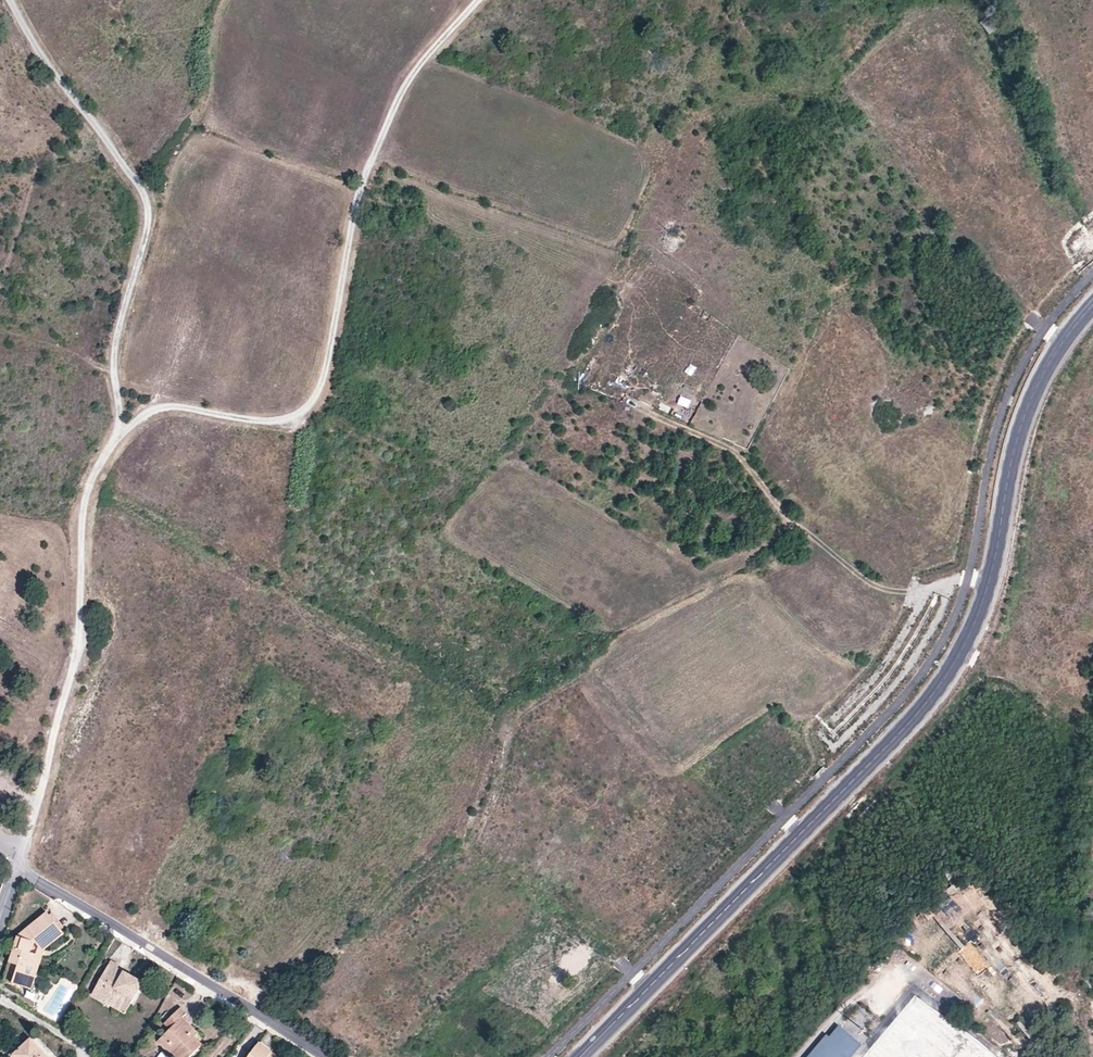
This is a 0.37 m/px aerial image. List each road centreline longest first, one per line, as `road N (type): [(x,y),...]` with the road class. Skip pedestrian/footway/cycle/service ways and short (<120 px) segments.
road 1 (tertiary): [(582,1056),(935,693),(989,581),(1020,427),(1051,359),(1092,302)]
road 2 (track): [(122,429),(161,409),(296,420),(317,392),(357,184),(403,83),(481,0)]
road 3 (track): [(122,429),(112,372),(149,203),(10,0)]
road 4 (residential): [(18,867),(321,1056)]
road 5 (track): [(628,403),(735,452),(787,520),(867,581),(907,592)]

